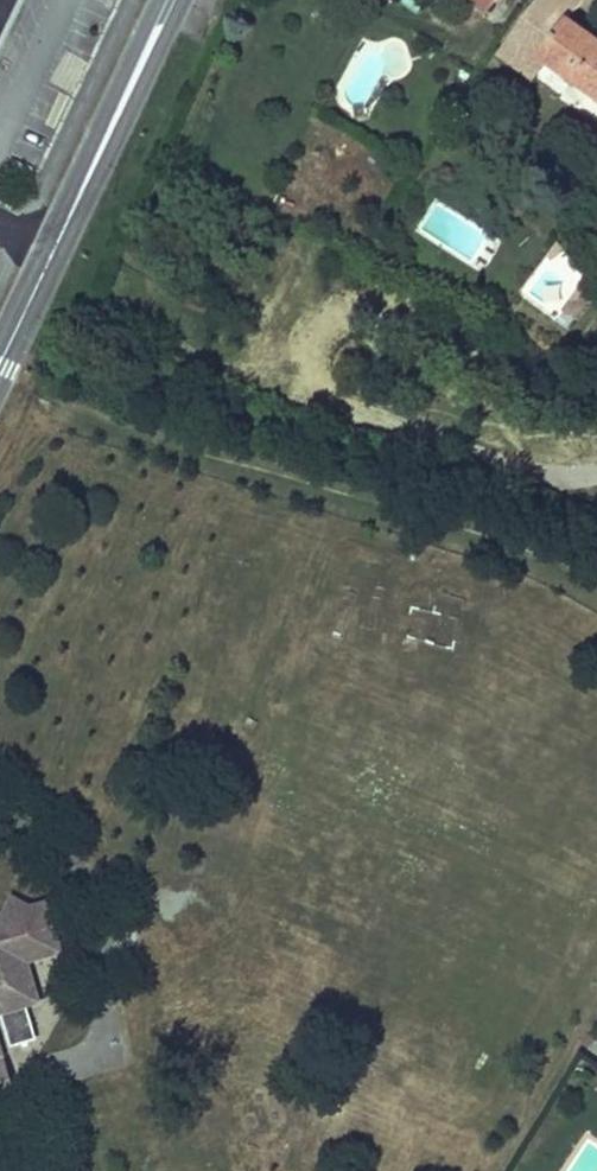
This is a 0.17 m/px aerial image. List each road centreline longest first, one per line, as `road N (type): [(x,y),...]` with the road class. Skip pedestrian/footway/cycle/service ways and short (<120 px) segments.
road 1 (tertiary): [(0,367),(172,0)]

